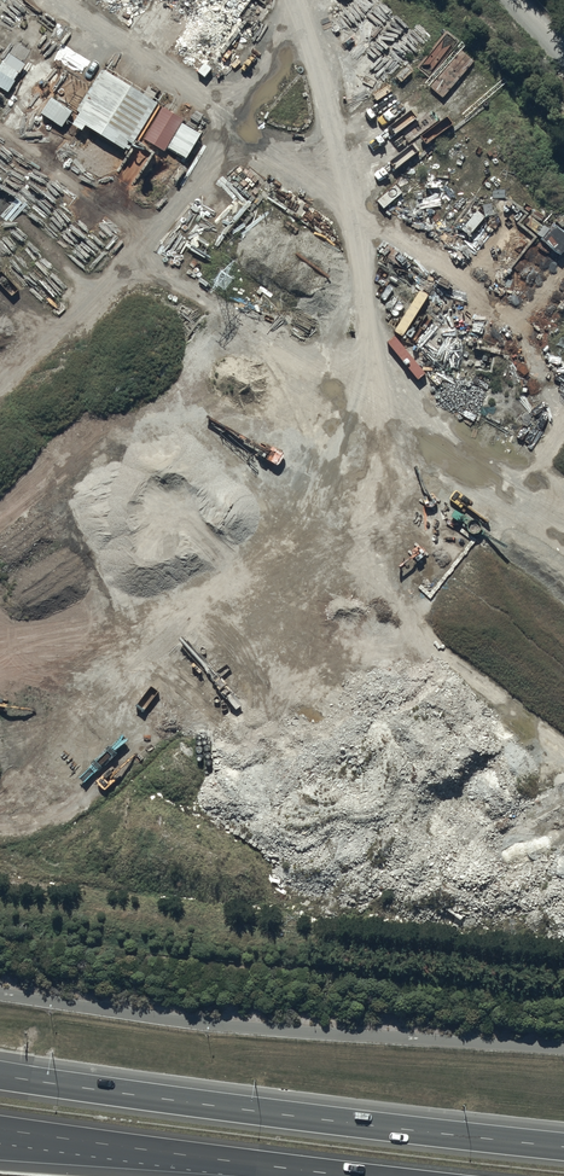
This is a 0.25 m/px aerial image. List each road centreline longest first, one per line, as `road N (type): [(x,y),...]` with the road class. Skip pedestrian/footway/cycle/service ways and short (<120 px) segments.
road 1 (track): [(0,836),(33,835),(68,820),(148,735),(192,715),(327,721),(356,708),(370,691),(377,646),(363,297),(340,209),(70,0)]
road 2 (motorway): [(0,1076),(563,1147)]
road 3 (track): [(563,716),(507,532),(489,498),(430,440),(363,297)]
road 4 (track): [(227,713),(176,663),(113,475),(58,439),(32,405),(26,384),(39,353)]
road 5 (track): [(370,691),(379,737),(410,789),(474,849),(506,854),(527,843),(563,765)]
road 6 (track): [(349,212),(465,284),(522,350),(563,420)]
road 7 (track): [(129,267),(368,405)]
road 8 (track): [(297,19),(213,169),(151,243)]
road 9 (track): [(290,0),(354,243)]
road 10 (motorway): [(227,1161),(0,1129)]
road 11 (motorway): [(227,1161),(0,1151)]
road 12 (track): [(151,243),(0,386)]
road 13 (track): [(0,136),(151,243)]
road 14 (motorway): [(352,1175),(227,1161)]
road 15 (track): [(468,287),(404,395)]

